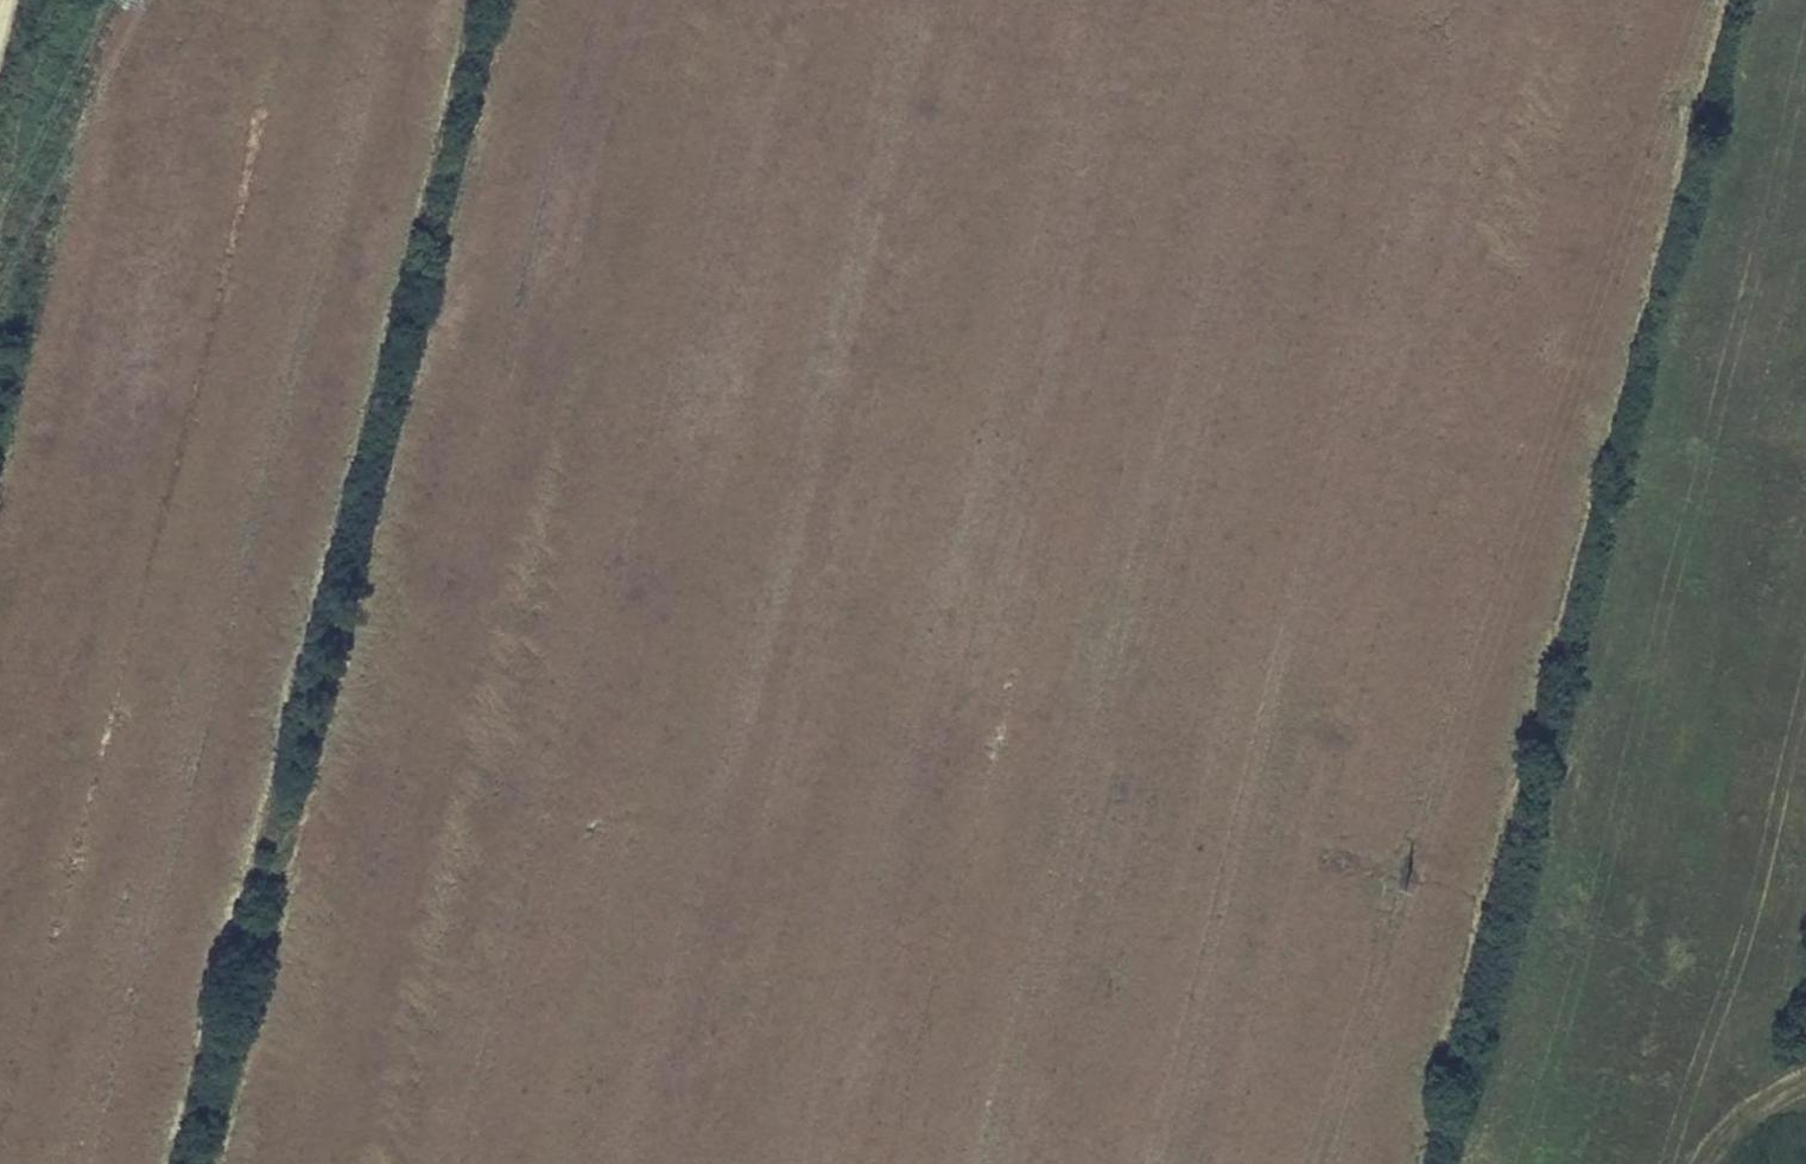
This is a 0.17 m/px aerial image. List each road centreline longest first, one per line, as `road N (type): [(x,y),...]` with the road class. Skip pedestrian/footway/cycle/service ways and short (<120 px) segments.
road 1 (track): [(0,255),(63,0)]
road 2 (track): [(1713,1163),(1774,1102),(1805,1082)]

